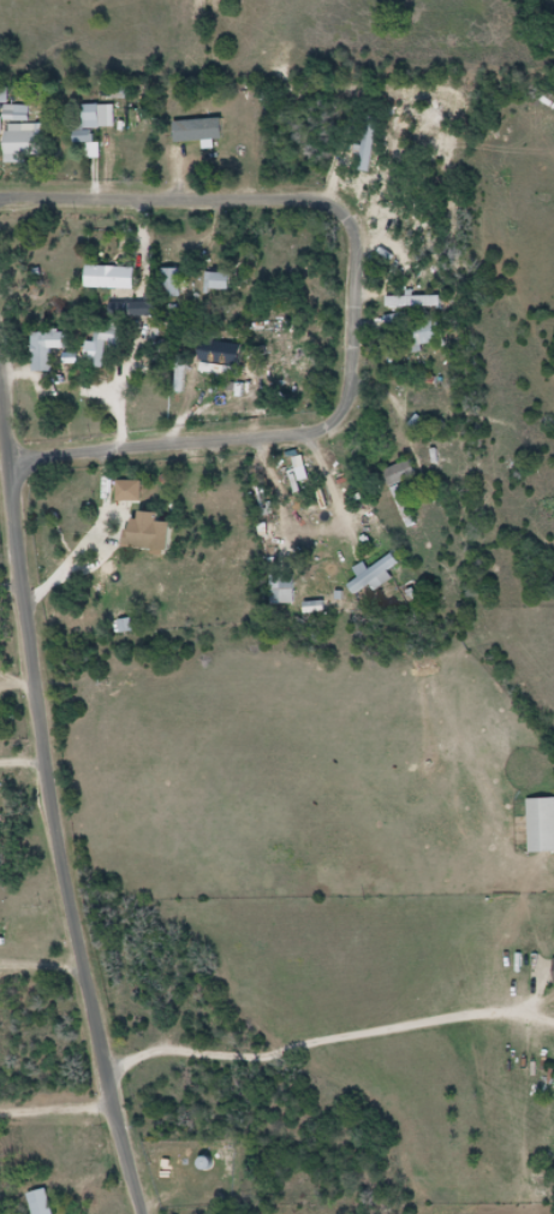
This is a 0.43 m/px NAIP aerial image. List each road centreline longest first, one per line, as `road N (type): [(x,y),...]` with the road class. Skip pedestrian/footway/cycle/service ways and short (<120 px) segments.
road 1 (residential): [(7,463),(306,432),(333,420),(342,407),(356,254),(351,226),(314,201),(0,196)]
road 2 (residential): [(142,1213),(61,865),(7,463)]

